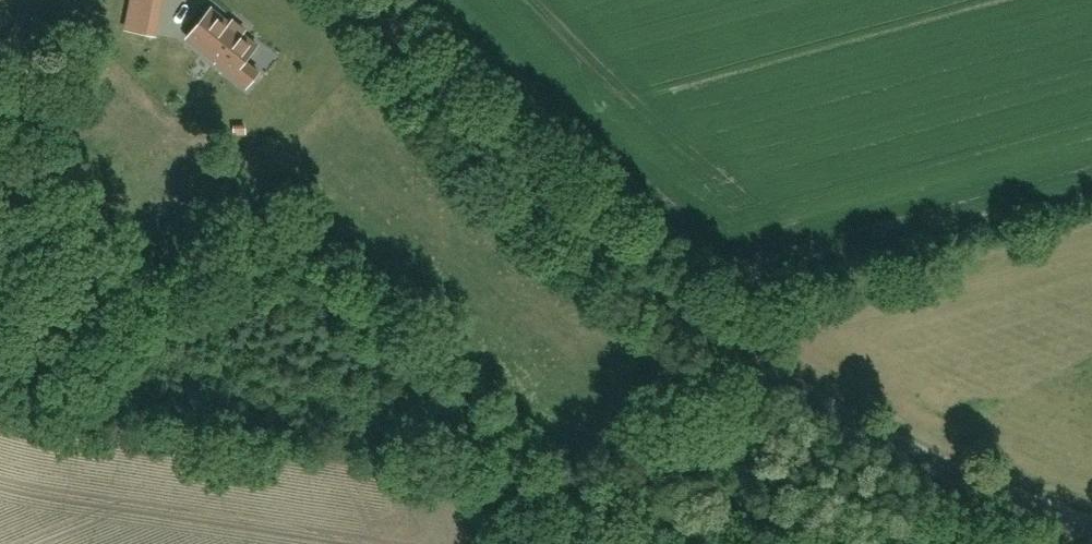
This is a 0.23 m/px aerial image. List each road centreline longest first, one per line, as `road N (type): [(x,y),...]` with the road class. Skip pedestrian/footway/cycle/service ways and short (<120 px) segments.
road 1 (tertiary): [(1091,530),(926,467),(805,402),(710,336),(615,264),(490,150),(351,0)]

